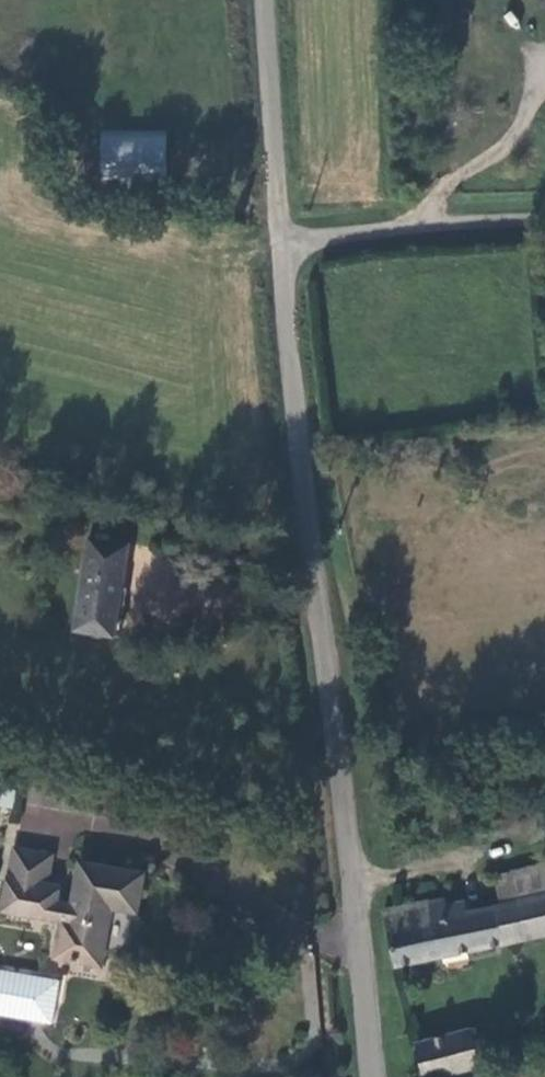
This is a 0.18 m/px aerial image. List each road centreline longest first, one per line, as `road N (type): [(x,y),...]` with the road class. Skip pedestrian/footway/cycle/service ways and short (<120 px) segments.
road 1 (unclassified): [(271,230),(373,1076)]
road 2 (unclassified): [(271,230),(544,222)]
road 3 (unclassified): [(255,0),(271,230)]

